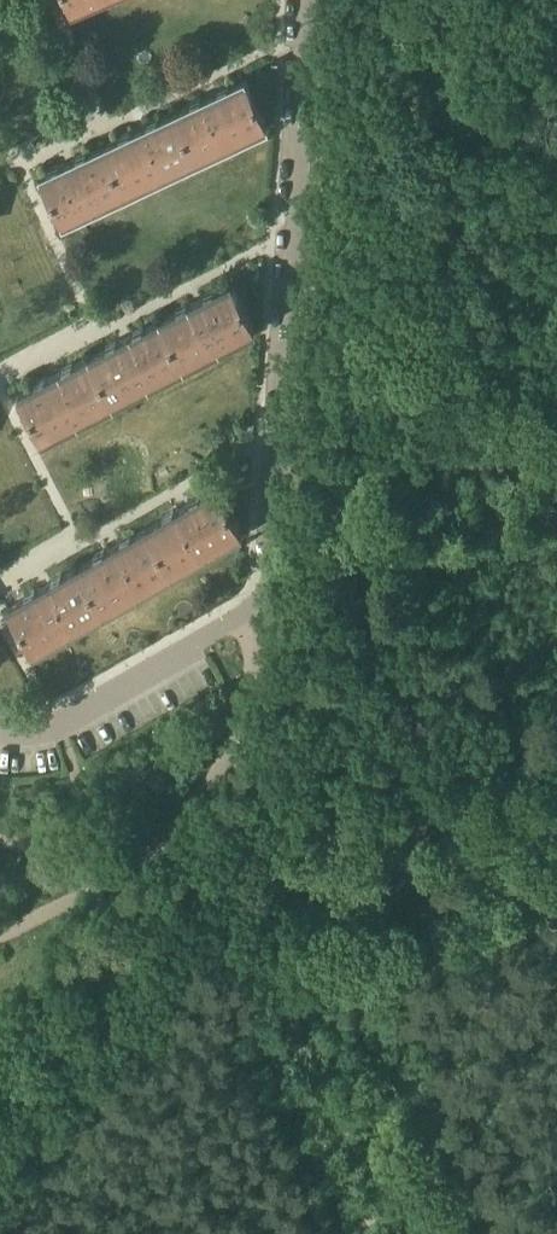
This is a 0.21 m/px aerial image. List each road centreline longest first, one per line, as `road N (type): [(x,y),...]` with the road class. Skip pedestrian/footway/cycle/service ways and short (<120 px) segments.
road 1 (residential): [(306,0),(269,605),(60,725),(0,731)]

